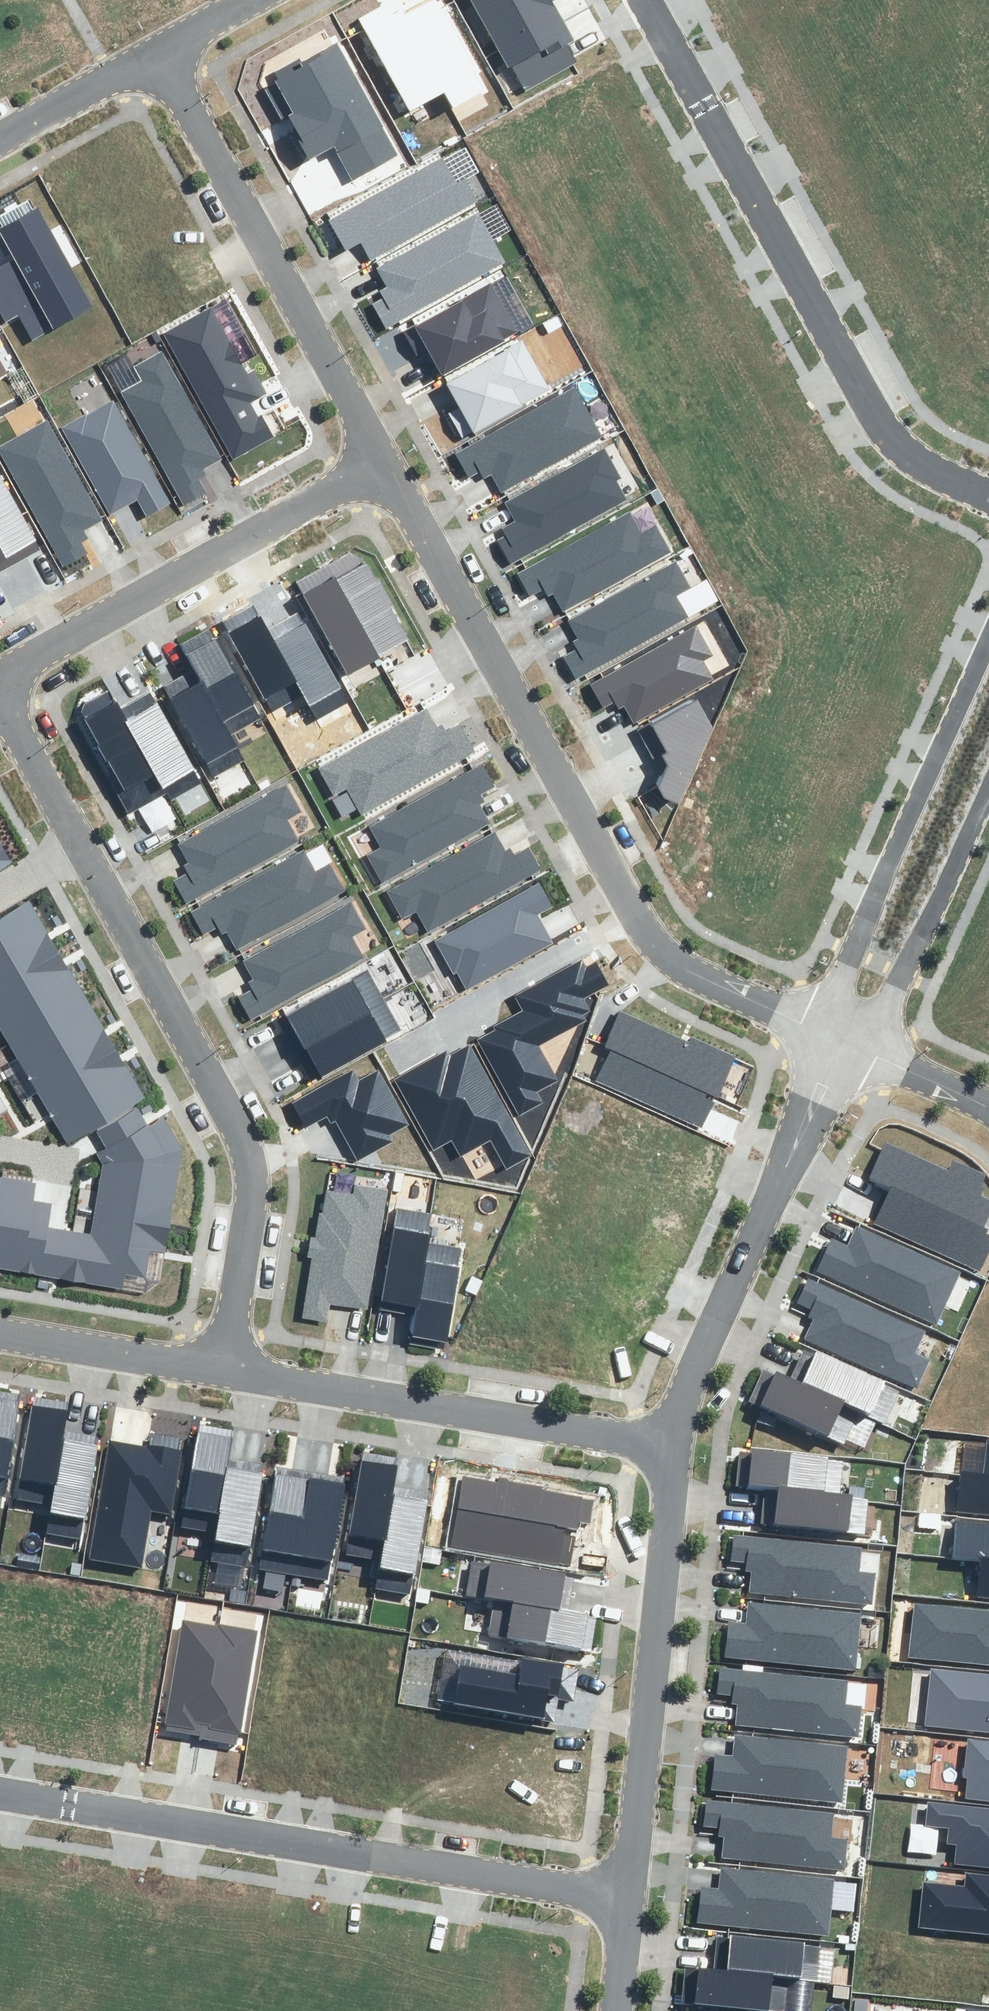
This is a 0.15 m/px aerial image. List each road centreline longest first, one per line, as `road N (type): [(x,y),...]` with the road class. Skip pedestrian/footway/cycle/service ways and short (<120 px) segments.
road 1 (residential): [(380,465),(648,935),(687,966),(840,1025)]
road 2 (residential): [(0,1786),(623,1894)]
road 3 (residential): [(651,0),(880,420),(920,459),(988,494)]
road 4 (residential): [(77,832),(244,1152),(248,1222),(224,1369)]
road 5 (residential): [(162,46),(380,465)]
road 6 (residential): [(623,1894),(668,1440)]
road 7 (residential): [(668,1440),(678,1395),(840,1025)]
road 8 (residential): [(668,1440),(224,1369)]
road 9 (residential): [(0,672),(380,465)]
road 10 (residential): [(853,997),(837,957),(853,911),(988,617)]
road 11 (residential): [(988,775),(899,972),(884,988),(853,997)]
road 12 (residential): [(224,1369),(0,1329)]
road 13 (residential): [(0,133),(162,46)]
road 14 (residential): [(988,1101),(840,1025)]
road 15 (residential): [(0,685),(77,832)]

